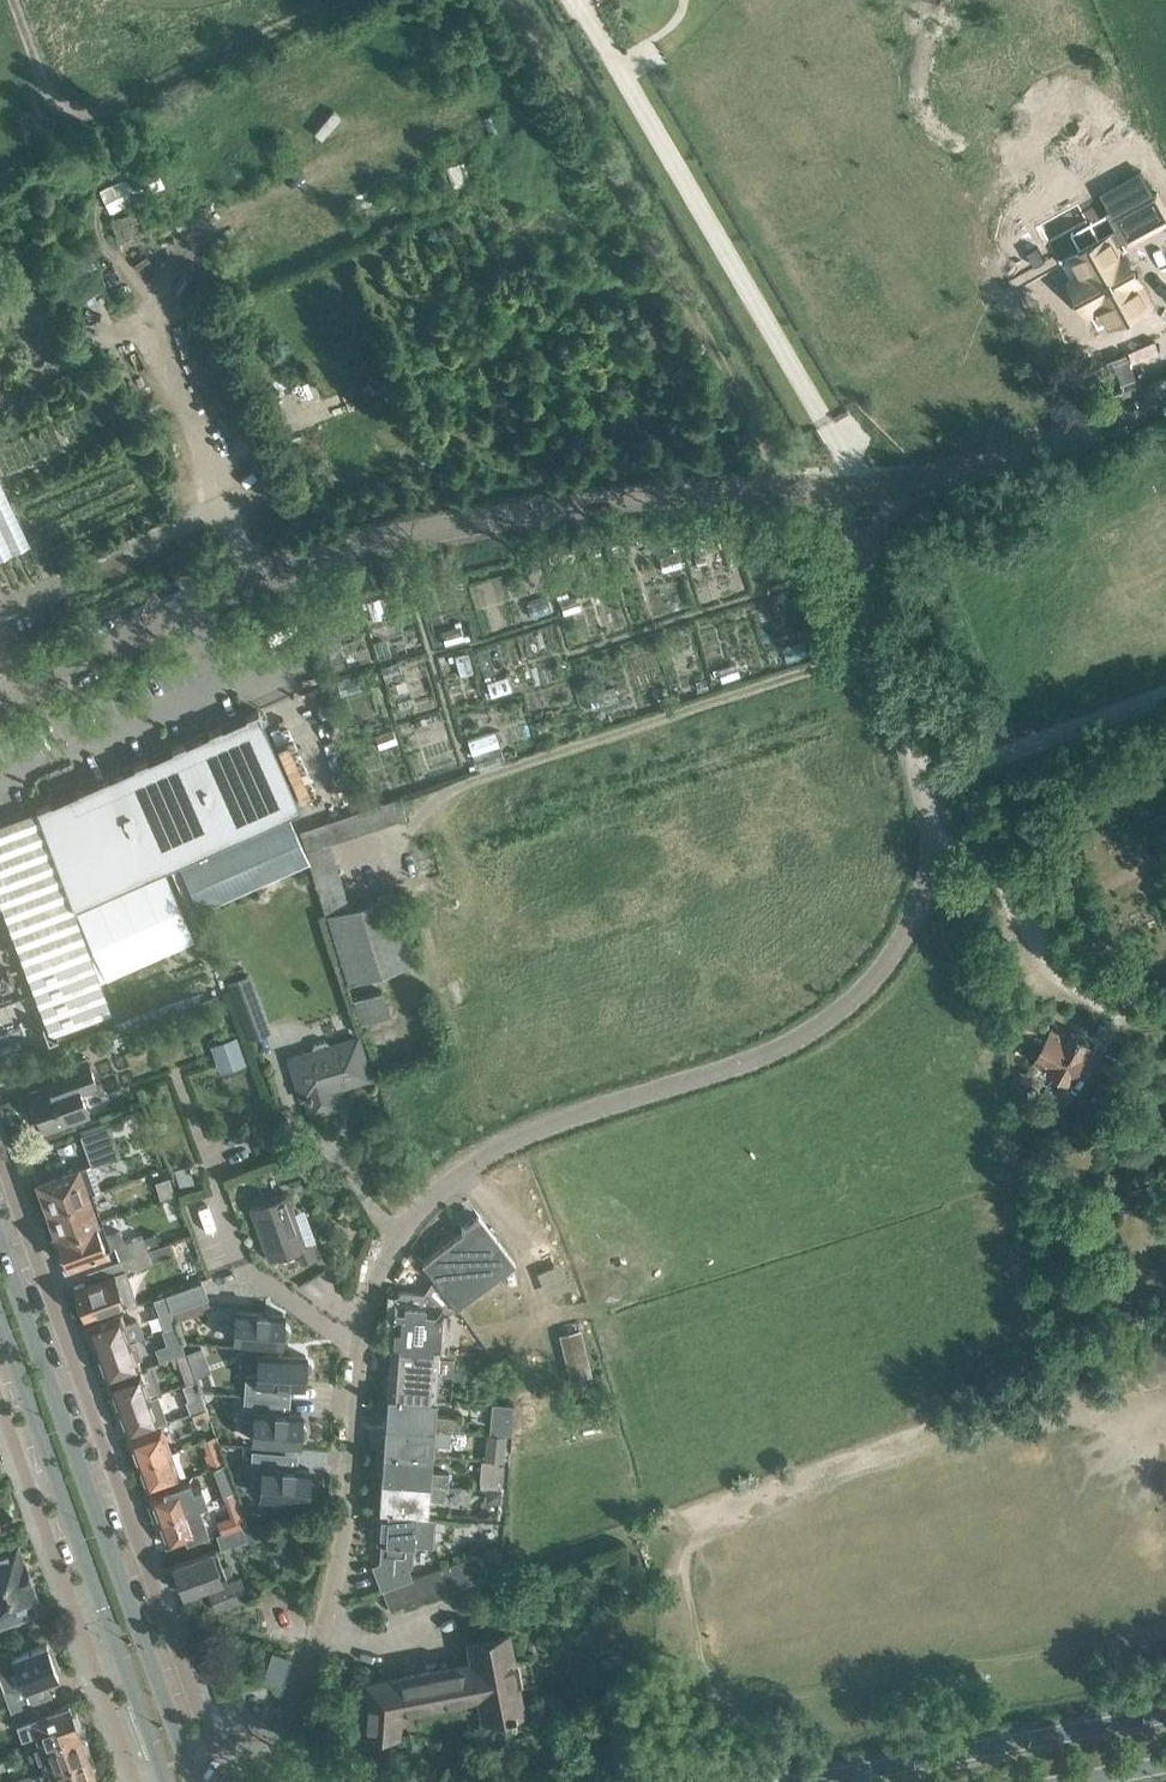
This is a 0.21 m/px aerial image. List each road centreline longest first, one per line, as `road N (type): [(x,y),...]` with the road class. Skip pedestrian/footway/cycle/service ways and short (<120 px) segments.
road 1 (unclassified): [(214,1751),(288,1721),(327,1628),(352,1490),(363,1329),(408,1221),(448,1182),(544,1127),(762,1058),(822,1030),(872,981),(910,923),(922,892),(927,816),(826,490)]
road 2 (unclassified): [(0,697),(266,574),(385,536),(553,508),(826,490)]
road 3 (track): [(523,0),(791,490)]
road 4 (secondary): [(186,1759),(0,1238)]
road 5 (track): [(876,653),(460,784),(379,856)]
road 6 (secondary): [(0,1315),(165,1781)]
road 7 (track): [(15,0),(55,102),(88,111),(329,0)]
road 8 (secondary): [(1165,1715),(814,1781)]
road 9 (unclassified): [(826,490),(926,481),(1165,395)]

